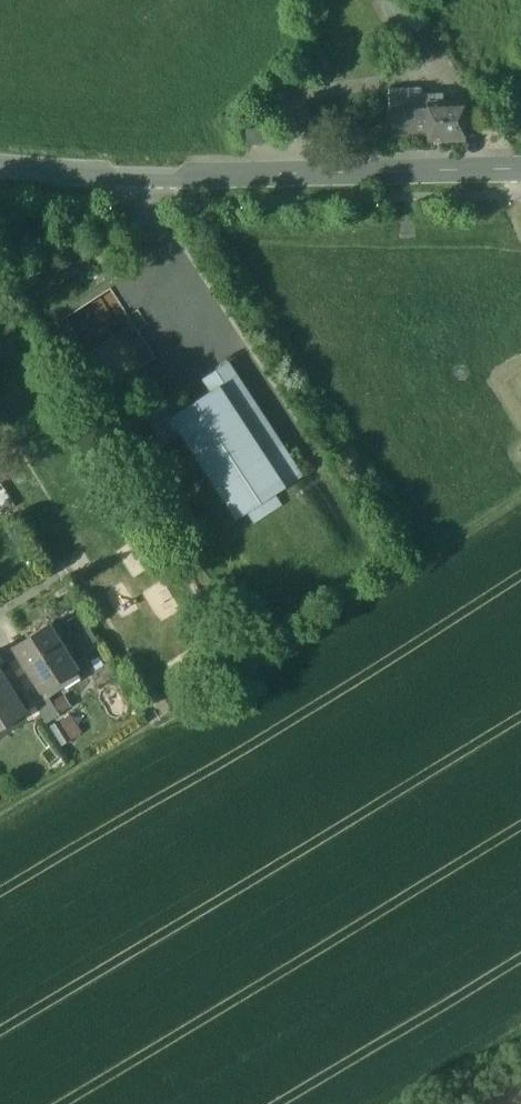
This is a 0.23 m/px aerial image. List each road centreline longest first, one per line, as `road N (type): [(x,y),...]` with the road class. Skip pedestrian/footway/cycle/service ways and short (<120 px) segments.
road 1 (tertiary): [(0,167),(144,182),(520,170)]

